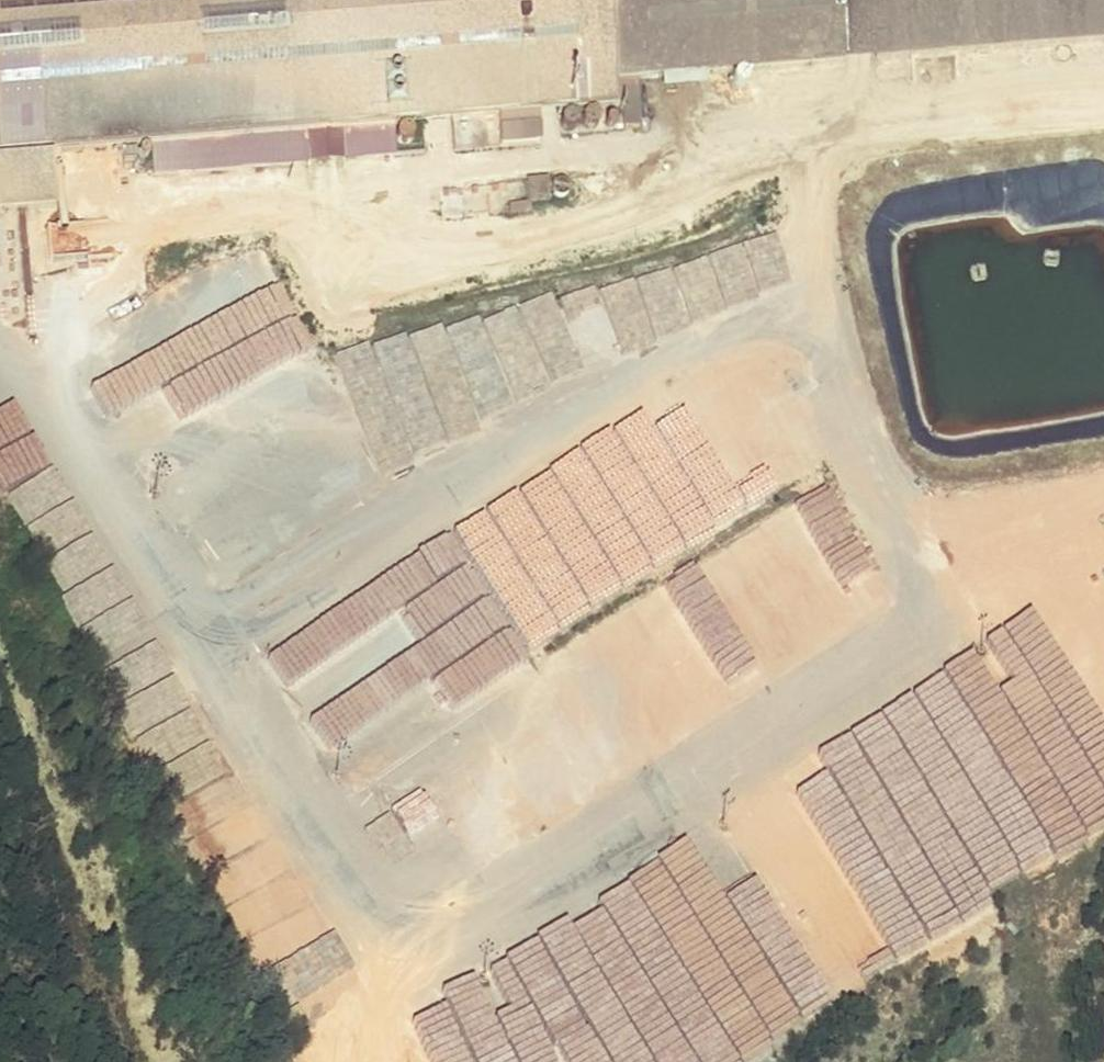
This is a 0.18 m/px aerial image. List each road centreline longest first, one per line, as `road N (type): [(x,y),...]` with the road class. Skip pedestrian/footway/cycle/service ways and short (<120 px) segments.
road 1 (track): [(0,332),(411,962),(918,627),(927,609),(926,567),(839,389),(825,339),(819,231),(829,168),(841,134),(903,117),(1103,98)]
road 2 (track): [(196,632),(512,420),(729,321),(821,289)]
road 3 (track): [(841,134),(652,205),(541,236),(459,250),(363,231),(330,239),(323,258),(332,275),(356,284),(447,262)]
road 4 (track): [(363,231),(257,211),(194,214),(65,243)]

